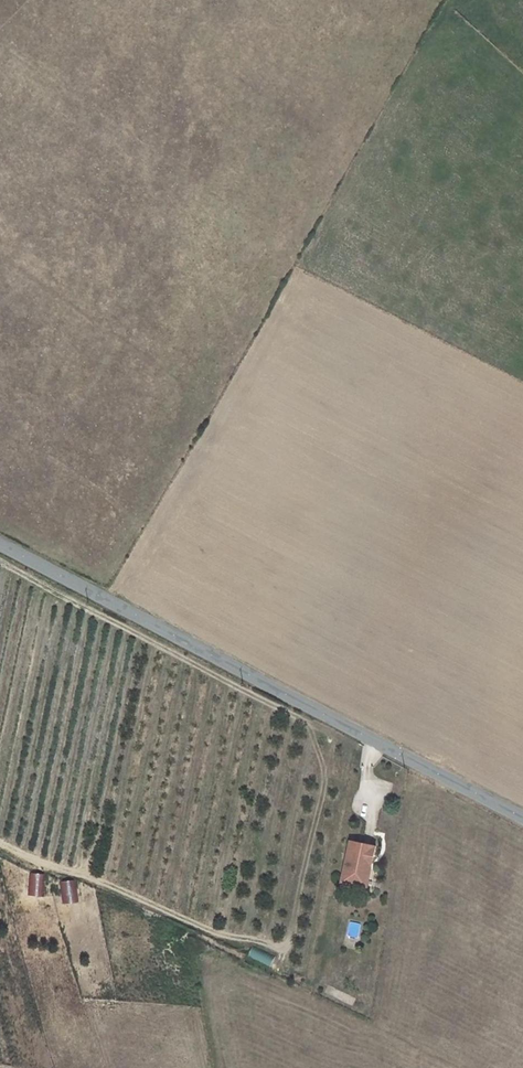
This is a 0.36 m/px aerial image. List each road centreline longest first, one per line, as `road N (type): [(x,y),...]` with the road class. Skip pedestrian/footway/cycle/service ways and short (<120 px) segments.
road 1 (tertiary): [(522,820),(0,544)]

